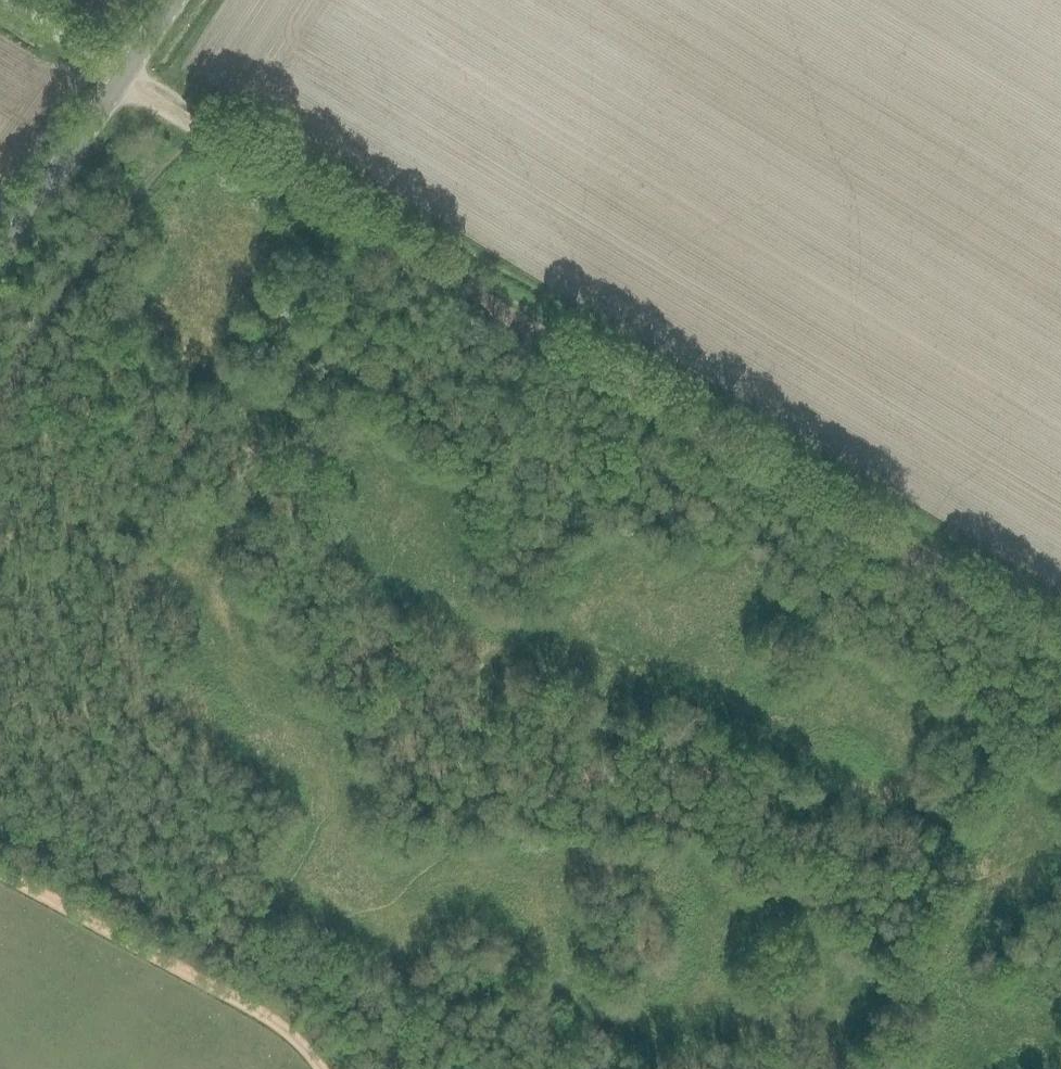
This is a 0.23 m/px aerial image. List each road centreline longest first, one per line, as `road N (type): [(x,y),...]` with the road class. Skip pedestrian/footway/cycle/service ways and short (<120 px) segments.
road 1 (track): [(1060,646),(123,76)]
road 2 (track): [(320,1068),(276,1021),(0,872)]
road 3 (unclassified): [(0,259),(176,0)]
road 4 (track): [(123,76),(0,2)]

